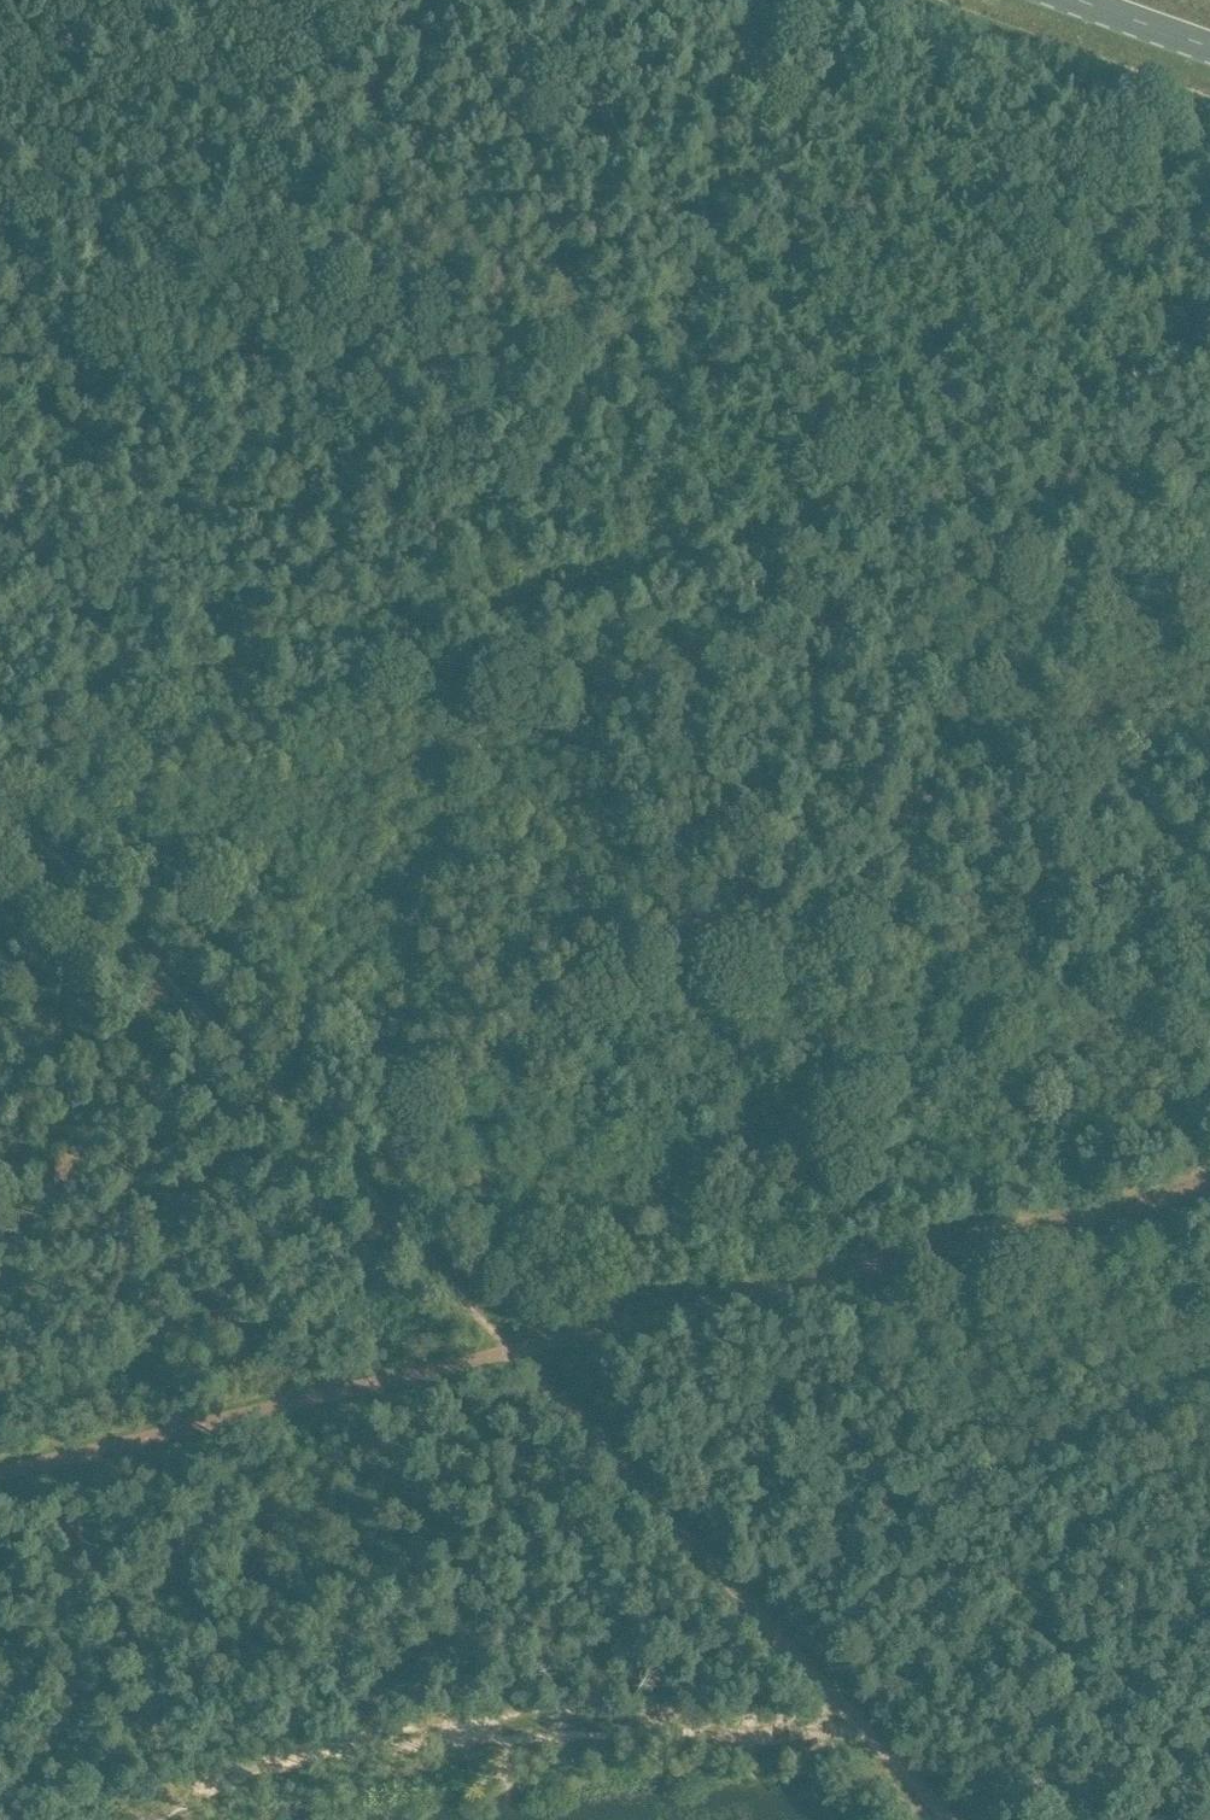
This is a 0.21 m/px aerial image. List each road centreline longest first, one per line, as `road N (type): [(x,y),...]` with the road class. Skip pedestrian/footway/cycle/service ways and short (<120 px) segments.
road 1 (primary): [(1069,0),(1209,50)]

